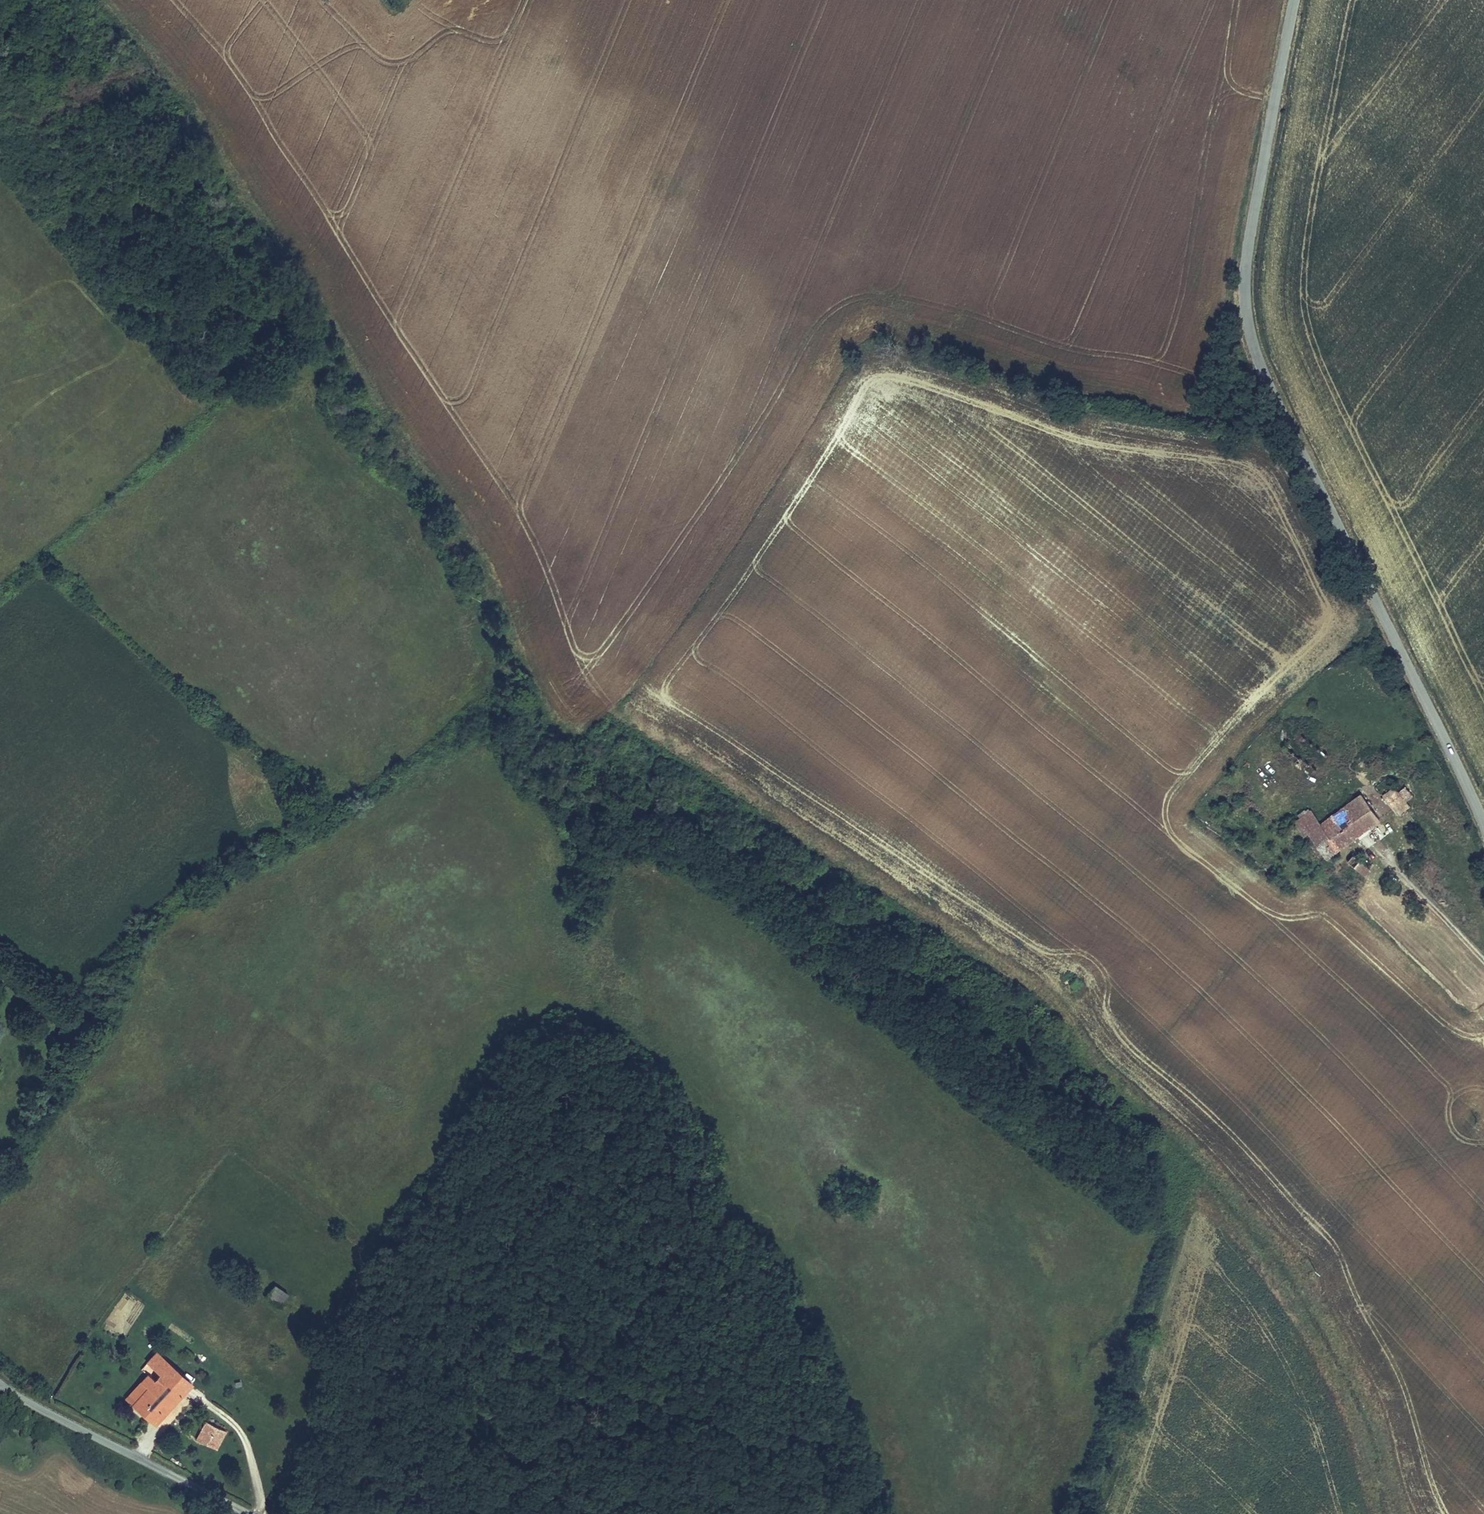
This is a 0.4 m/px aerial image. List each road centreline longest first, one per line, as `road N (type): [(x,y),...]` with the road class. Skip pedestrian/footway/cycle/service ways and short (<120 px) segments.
road 1 (tertiary): [(1483,825),(1260,368),(1243,314),(1243,245),(1295,0)]
road 2 (unclassified): [(244,1513),(0,1382)]

